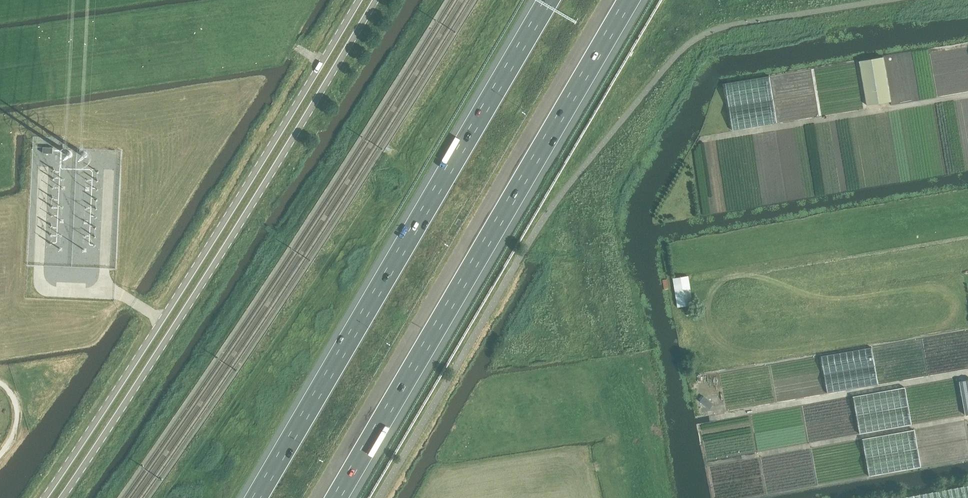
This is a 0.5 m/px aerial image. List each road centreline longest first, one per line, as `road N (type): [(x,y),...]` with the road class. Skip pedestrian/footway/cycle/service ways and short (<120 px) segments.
road 1 (secondary): [(361,0),(231,219),(46,497)]
road 2 (secondary): [(63,497),(376,0)]
road 3 (motorway): [(337,497),(631,0)]
road 4 (motorway): [(548,0),(256,497)]

